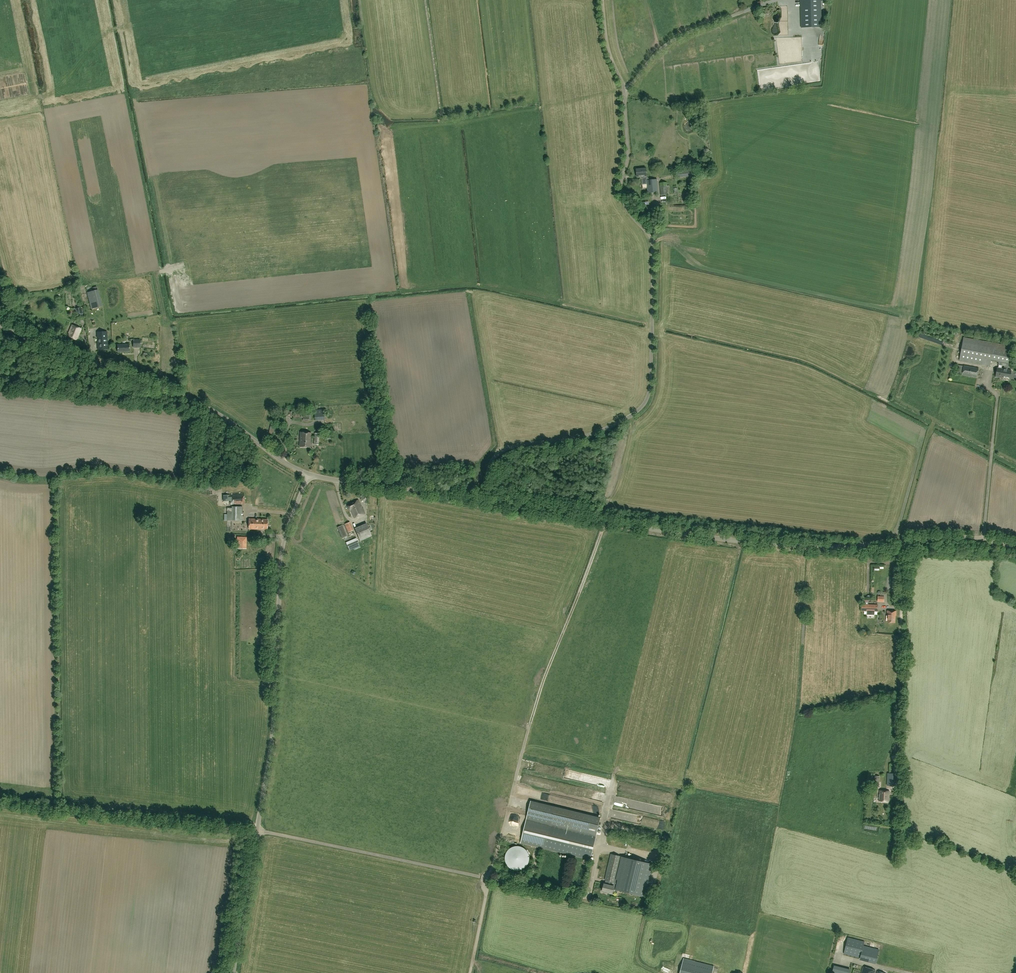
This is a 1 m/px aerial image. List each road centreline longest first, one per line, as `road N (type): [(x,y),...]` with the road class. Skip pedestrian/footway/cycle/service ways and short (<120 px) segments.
road 1 (unclassified): [(1015,546),(963,538),(834,547),(746,541),(309,474)]
road 2 (unclassified): [(234,972),(272,742),(281,556),(309,474)]
road 3 (unclassified): [(309,474),(176,393),(0,321)]

